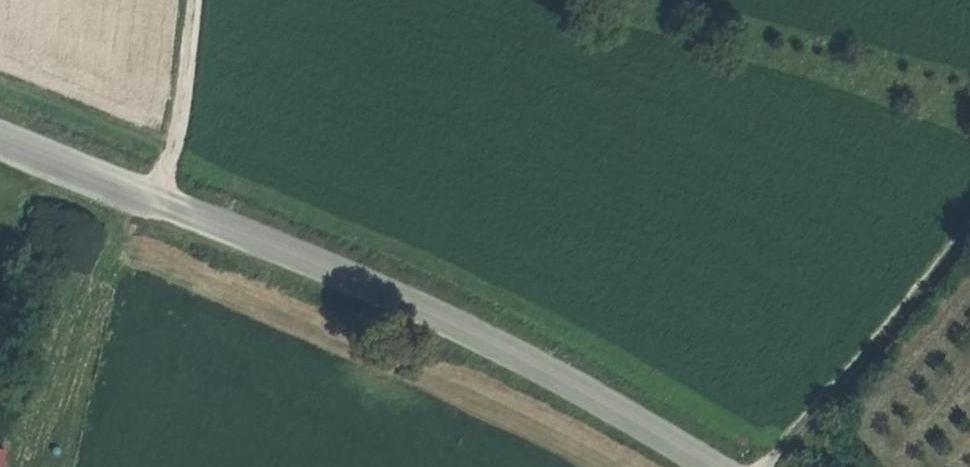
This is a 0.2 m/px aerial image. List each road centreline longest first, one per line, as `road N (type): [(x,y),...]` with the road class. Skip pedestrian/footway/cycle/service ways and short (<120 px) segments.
road 1 (tertiary): [(706,466),(592,398),(437,321),(0,140)]
road 2 (track): [(767,466),(969,233)]
road 3 (track): [(155,202),(176,128),(191,0)]

